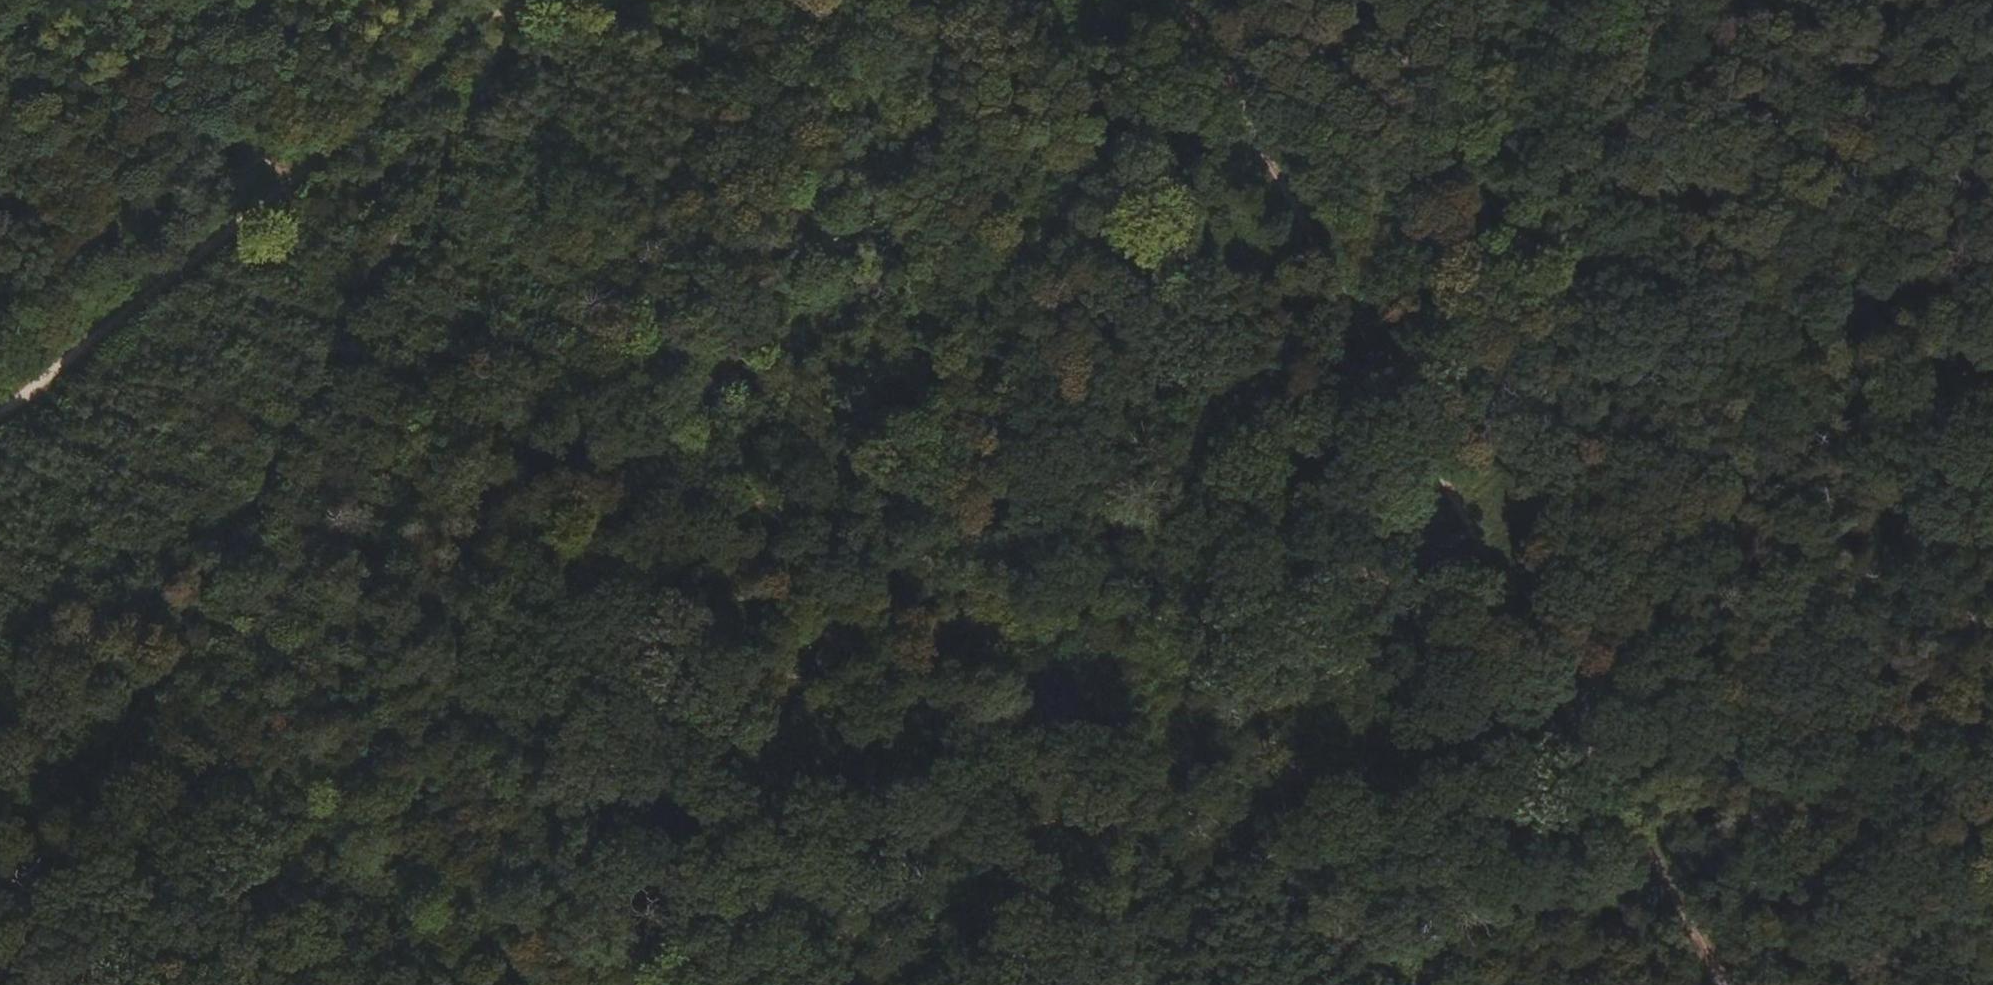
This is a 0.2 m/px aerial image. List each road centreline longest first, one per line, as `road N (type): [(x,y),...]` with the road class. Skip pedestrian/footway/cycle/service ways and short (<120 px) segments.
road 1 (track): [(1175,0),(1409,451),(1710,984)]
road 2 (track): [(510,5),(0,954)]
road 3 (track): [(30,389),(515,0)]
road 4 (track): [(0,67),(303,170)]

